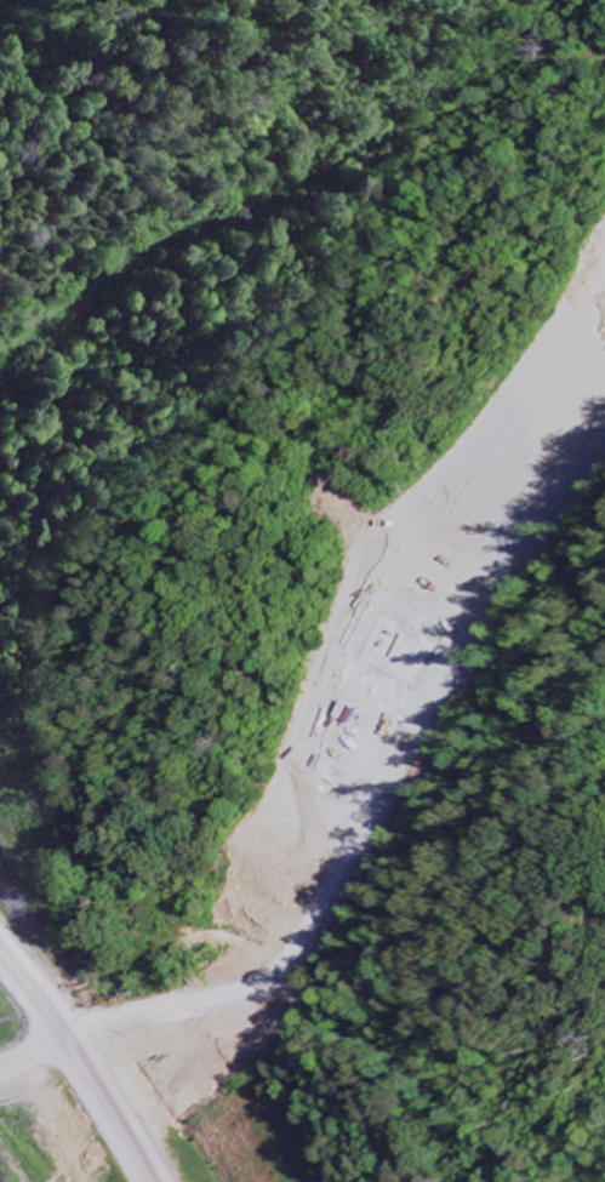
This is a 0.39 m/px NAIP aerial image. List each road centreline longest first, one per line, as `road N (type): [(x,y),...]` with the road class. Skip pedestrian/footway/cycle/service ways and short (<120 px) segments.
road 1 (primary): [(166,1181),(69,1035),(0,953)]

